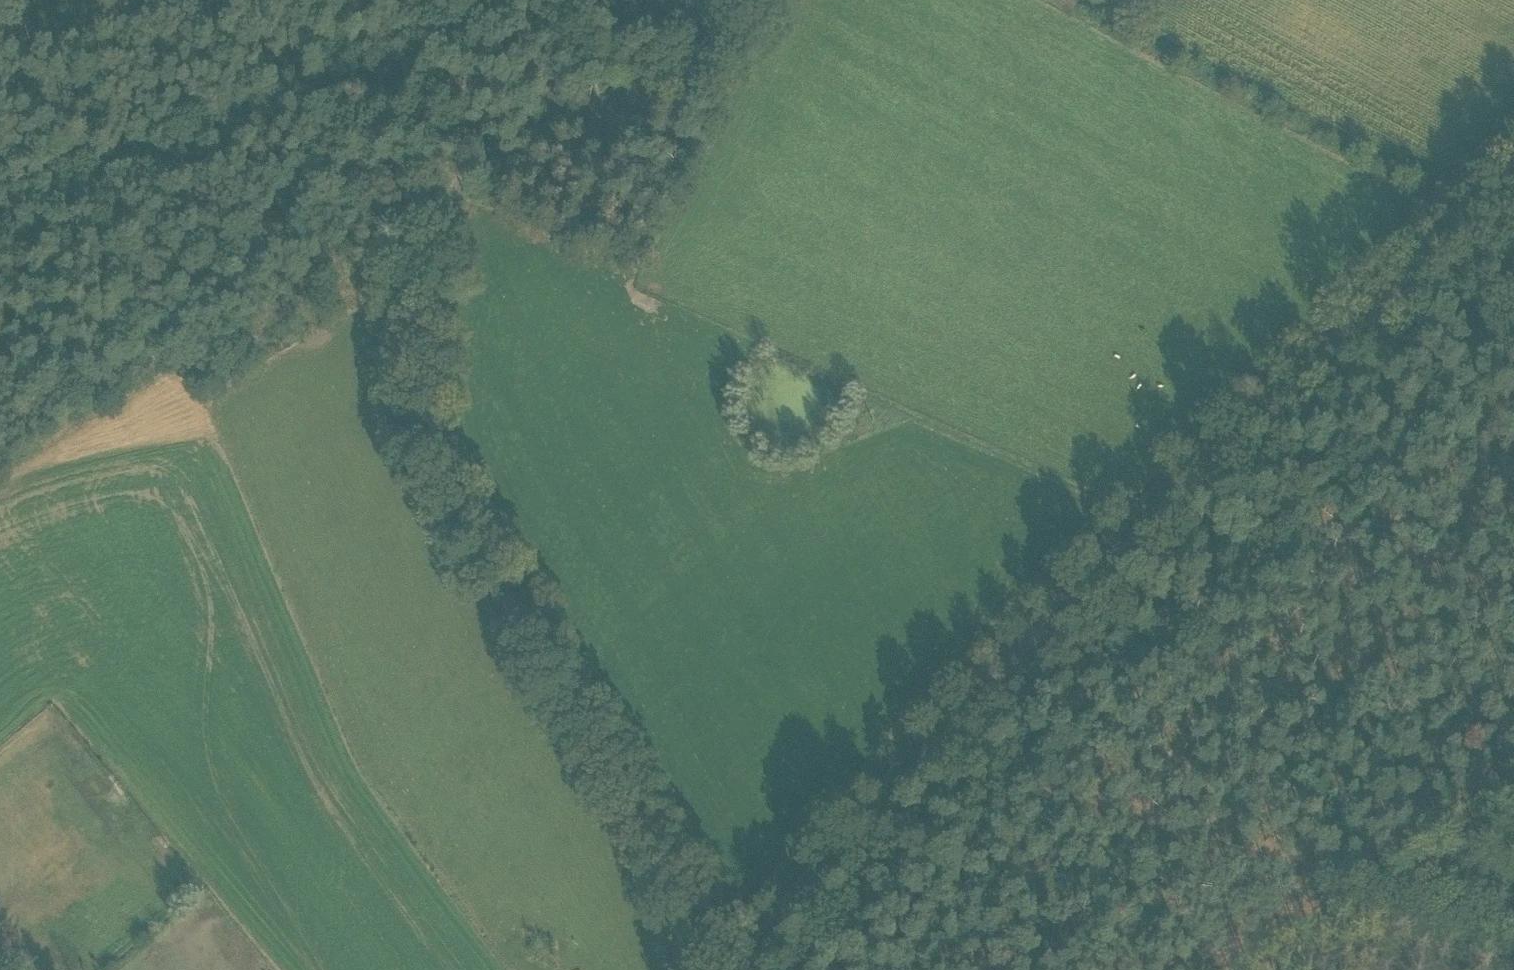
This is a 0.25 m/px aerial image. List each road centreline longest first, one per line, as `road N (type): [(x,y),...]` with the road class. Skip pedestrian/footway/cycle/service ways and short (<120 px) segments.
road 1 (unclassified): [(753,969),(929,750),(1100,559),(1513,187)]
road 2 (track): [(0,215),(439,23),(467,0)]

